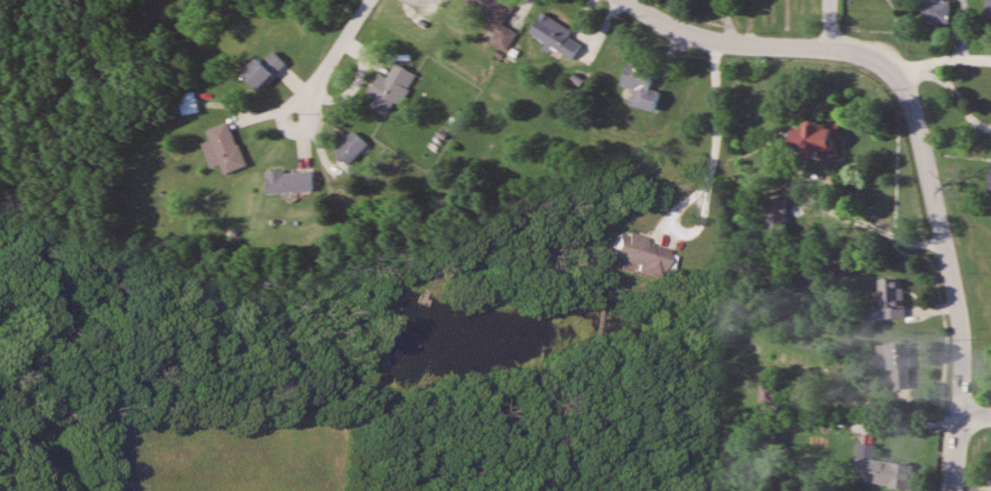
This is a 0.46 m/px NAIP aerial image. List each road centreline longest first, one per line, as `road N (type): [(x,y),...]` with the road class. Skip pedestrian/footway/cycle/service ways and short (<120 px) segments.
road 1 (residential): [(831,51),(889,68),(914,111),(964,353),(955,490)]
road 2 (residential): [(623,0),(679,34),(715,43),(831,51)]
road 3 (residential): [(369,0),(301,114)]

